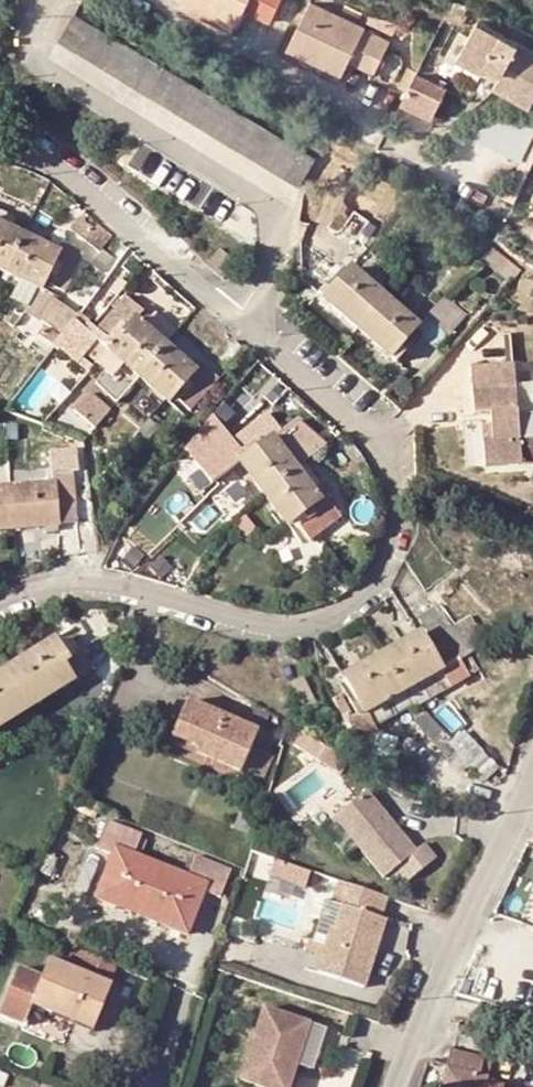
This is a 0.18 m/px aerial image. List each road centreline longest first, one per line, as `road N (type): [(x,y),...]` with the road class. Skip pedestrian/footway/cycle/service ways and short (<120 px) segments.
road 1 (residential): [(233,311),(378,440),(400,513),(373,591),(350,617),(304,633),(135,600),(58,595),(0,603)]
road 2 (residential): [(59,0),(42,22),(43,56),(273,214),(271,270),(233,311)]
road 3 (residential): [(532,790),(406,1086)]
road 4 (residential): [(0,150),(40,157),(233,311)]

